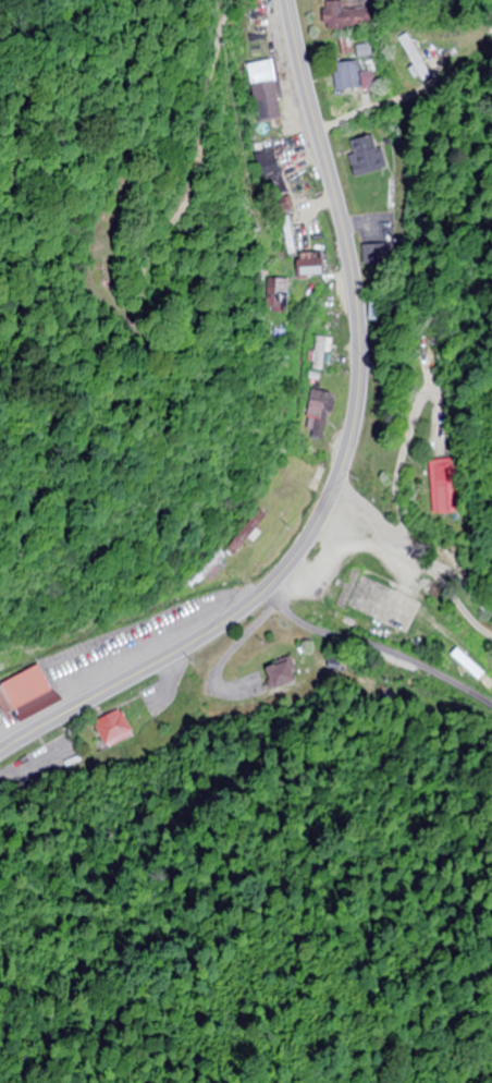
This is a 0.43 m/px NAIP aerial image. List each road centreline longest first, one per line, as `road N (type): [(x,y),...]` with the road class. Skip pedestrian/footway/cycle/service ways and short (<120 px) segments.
road 1 (primary): [(288,0),(344,230),(360,339),(358,400),(336,482),(281,574),(233,618),(0,759)]
road 2 (residential): [(265,592),(298,623),(390,653),(491,707)]
road 3 (residential): [(336,482),(405,539),(491,636)]

